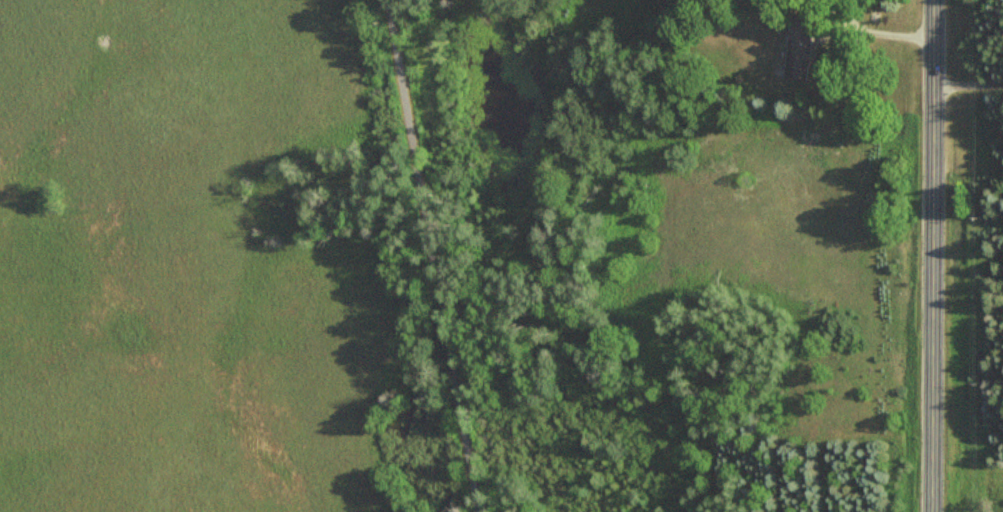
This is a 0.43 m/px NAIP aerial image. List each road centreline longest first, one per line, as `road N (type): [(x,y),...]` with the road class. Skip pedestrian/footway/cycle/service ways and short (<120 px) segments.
road 1 (tertiary): [(935,511),(932,0)]

